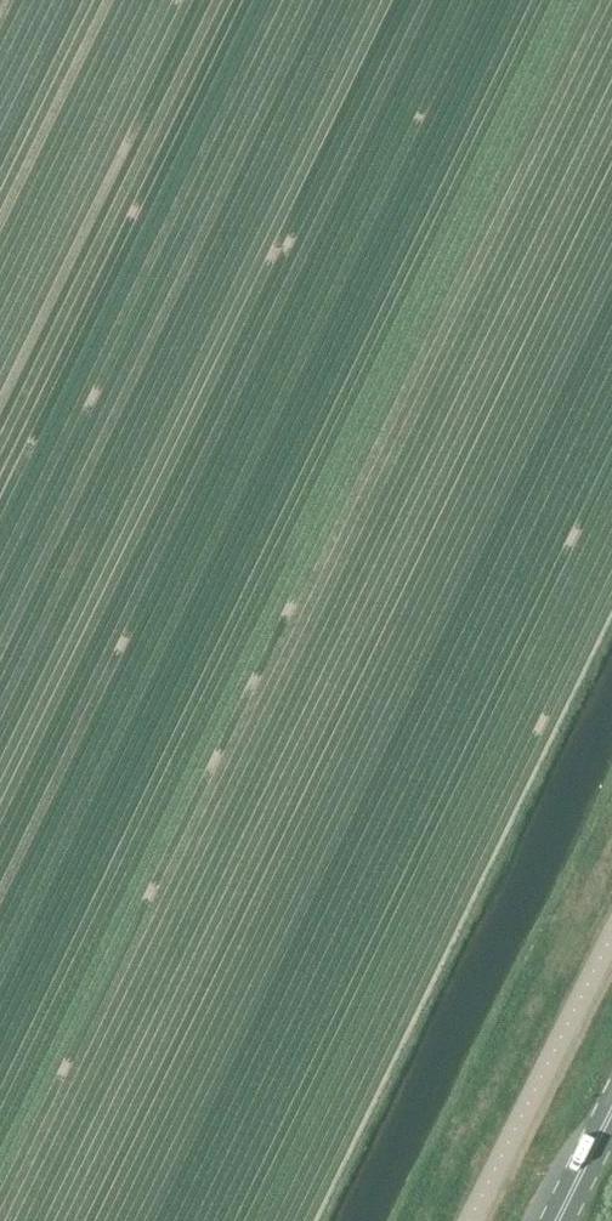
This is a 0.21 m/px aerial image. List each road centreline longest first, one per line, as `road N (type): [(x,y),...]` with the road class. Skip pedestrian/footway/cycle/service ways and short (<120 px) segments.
road 1 (unclassified): [(611,936),(469,1220)]
road 2 (primary): [(558,1220),(611,1112)]

